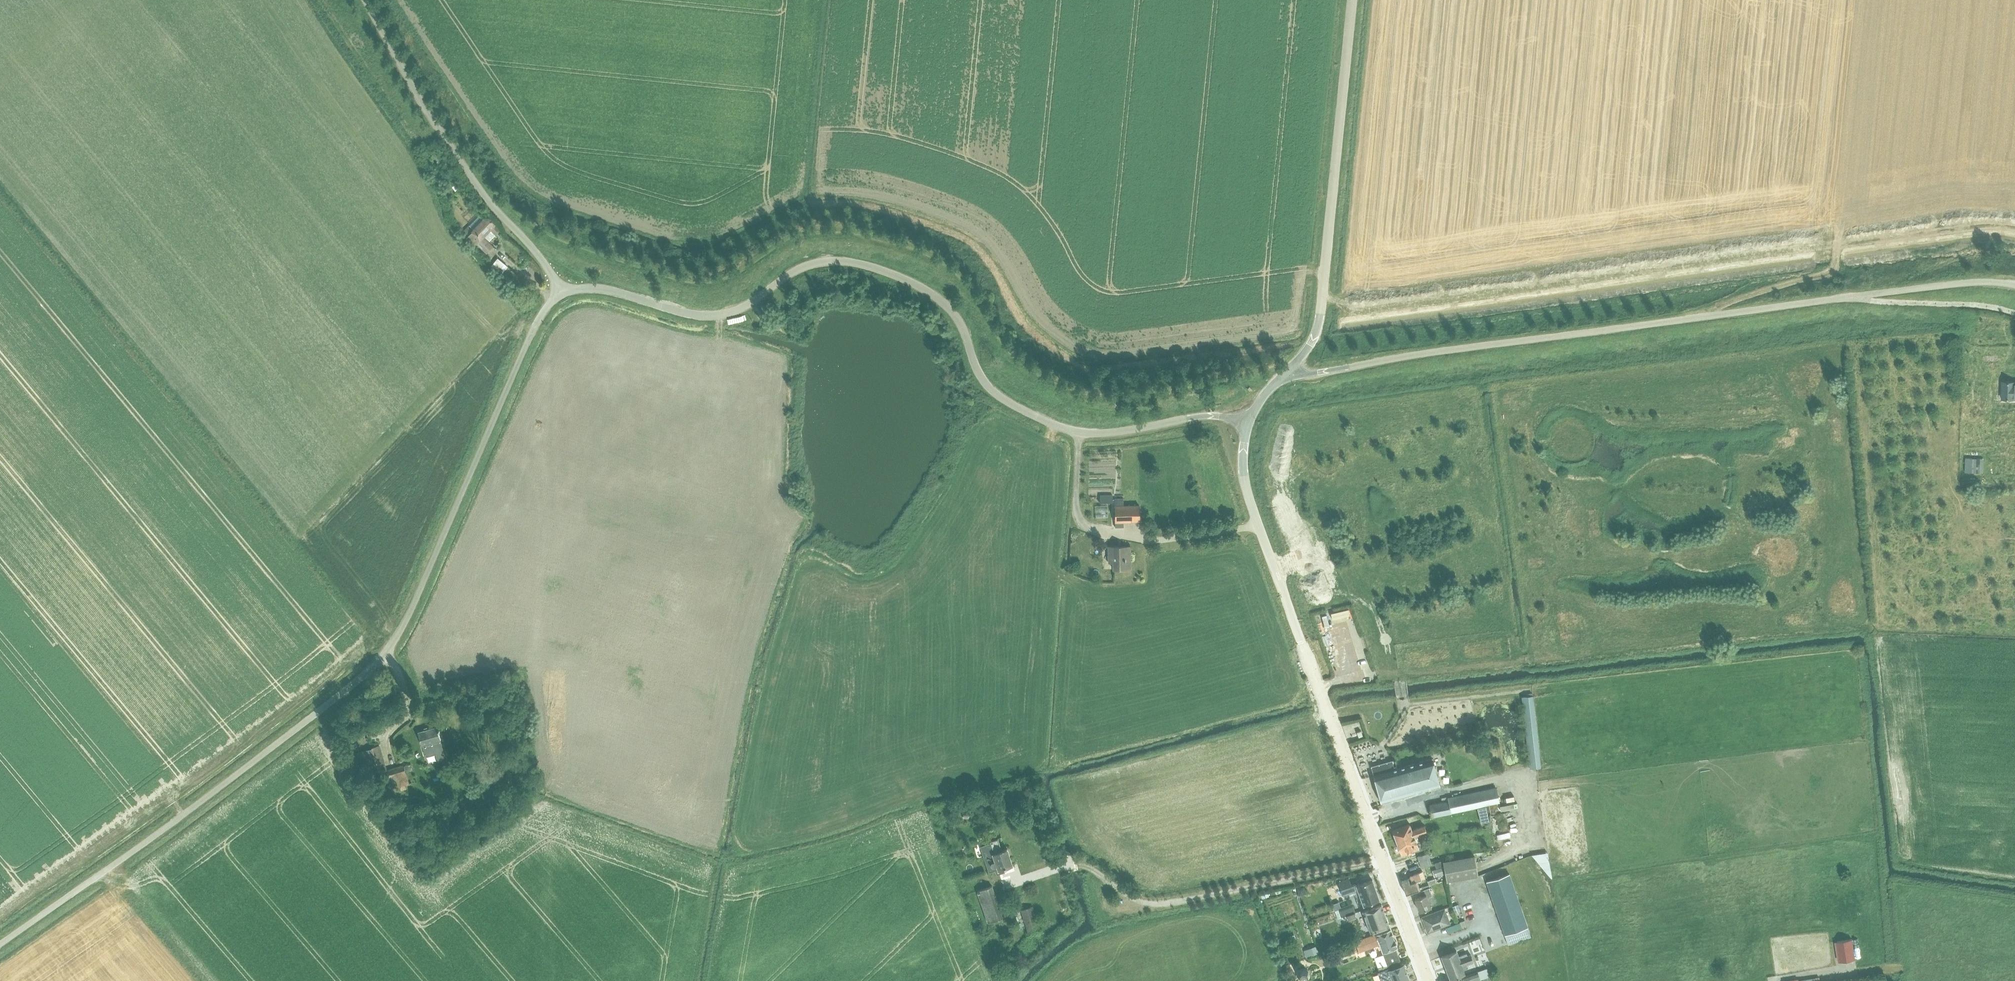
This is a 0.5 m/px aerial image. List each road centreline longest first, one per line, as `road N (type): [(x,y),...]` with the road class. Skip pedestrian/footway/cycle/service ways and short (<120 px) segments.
road 1 (residential): [(0,944),(186,812),(385,652),(536,325),(562,294)]
road 2 (tertiary): [(1249,420),(1199,416),(1103,433),(1050,423),(987,386),(959,321),(939,300),(858,264),(798,269),(720,316),(604,289),(562,294)]
road 3 (tertiary): [(1427,980),(1249,497),(1249,420)]
road 4 (unclassified): [(1290,370),(1311,374),(1855,296)]
road 5 (unclassified): [(1290,370),(1312,341),(1322,307),(1351,0)]
road 6 (tertiary): [(562,294),(471,178),(365,0)]
road 7 (unclassified): [(2014,284),(1855,296)]

